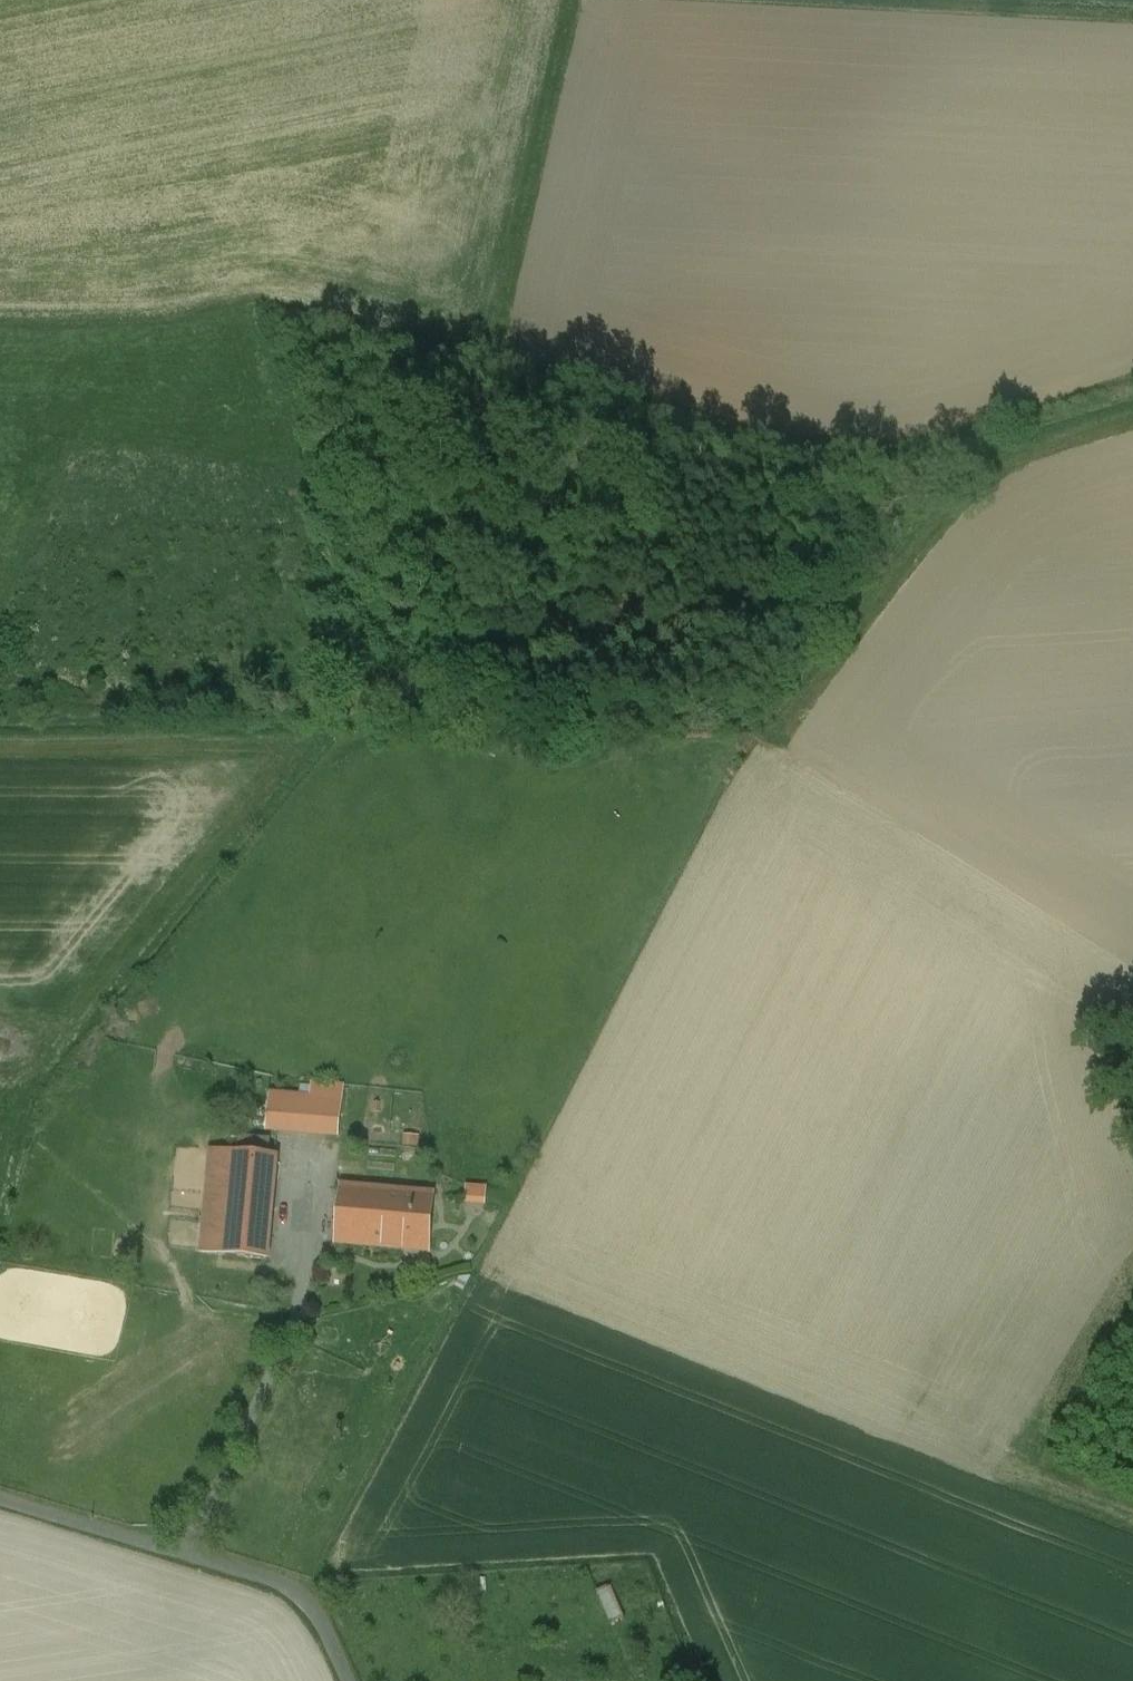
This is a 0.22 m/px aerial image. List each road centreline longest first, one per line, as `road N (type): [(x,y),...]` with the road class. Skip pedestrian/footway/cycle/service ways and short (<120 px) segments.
road 1 (unclassified): [(0,1501),(281,1585),(321,1610),(353,1680)]

